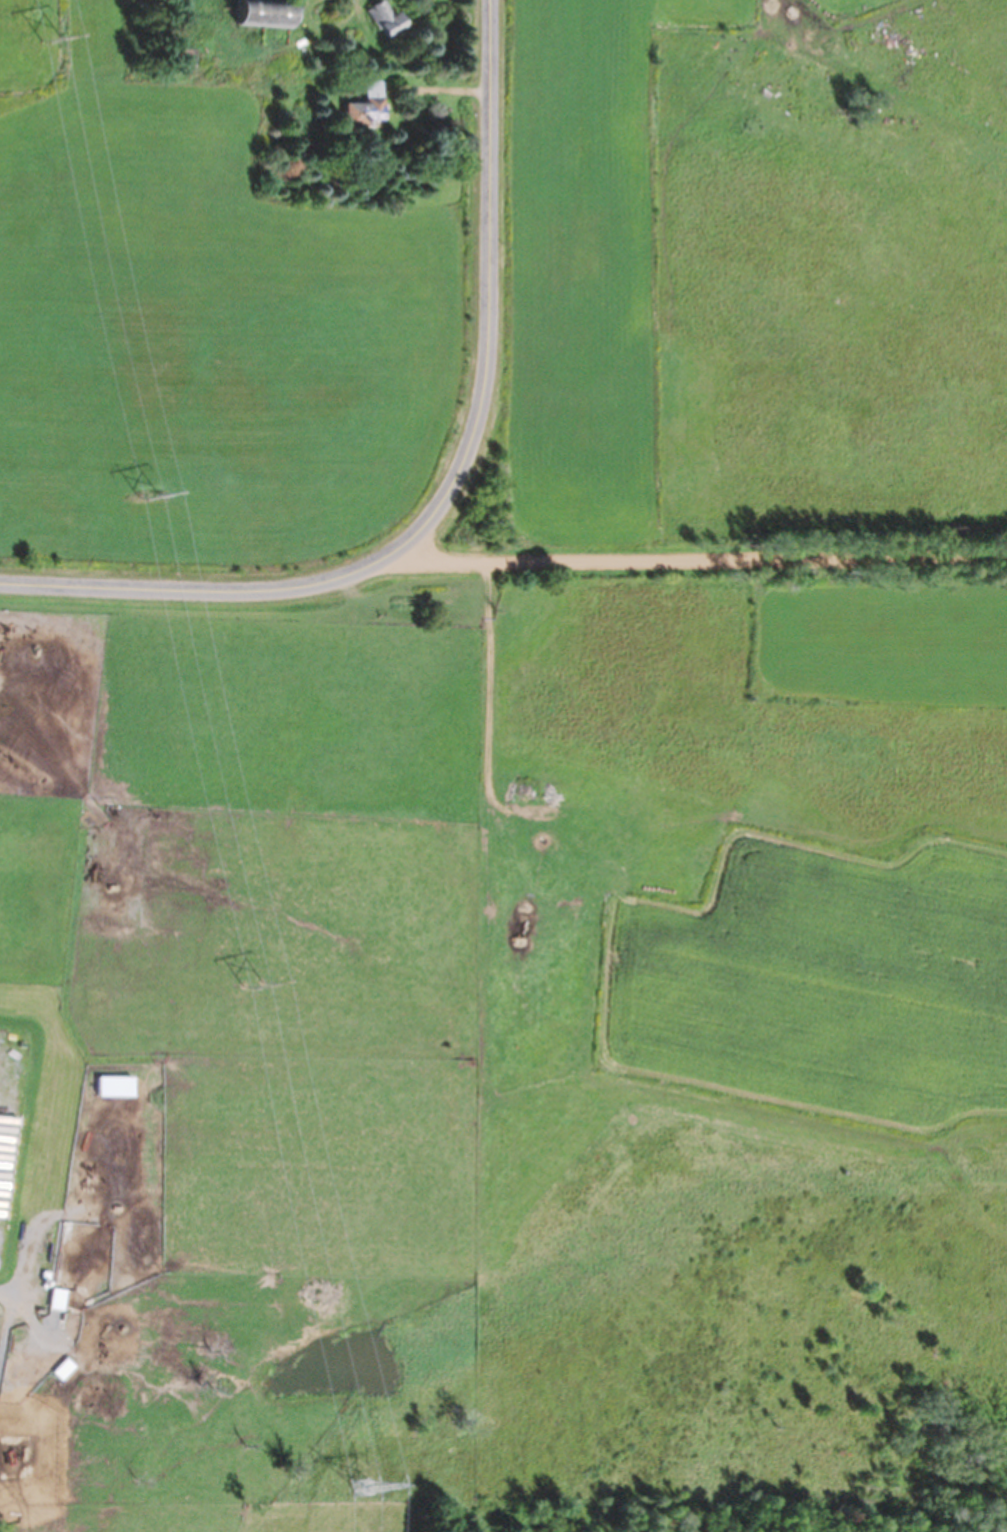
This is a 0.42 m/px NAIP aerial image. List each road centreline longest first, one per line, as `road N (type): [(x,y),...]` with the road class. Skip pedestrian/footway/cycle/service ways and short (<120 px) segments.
road 1 (secondary): [(494,0),(489,379),(467,462),(433,516),(372,560),(283,585),(0,577)]
road 2 (residential): [(412,538),(447,560),(1006,553)]

